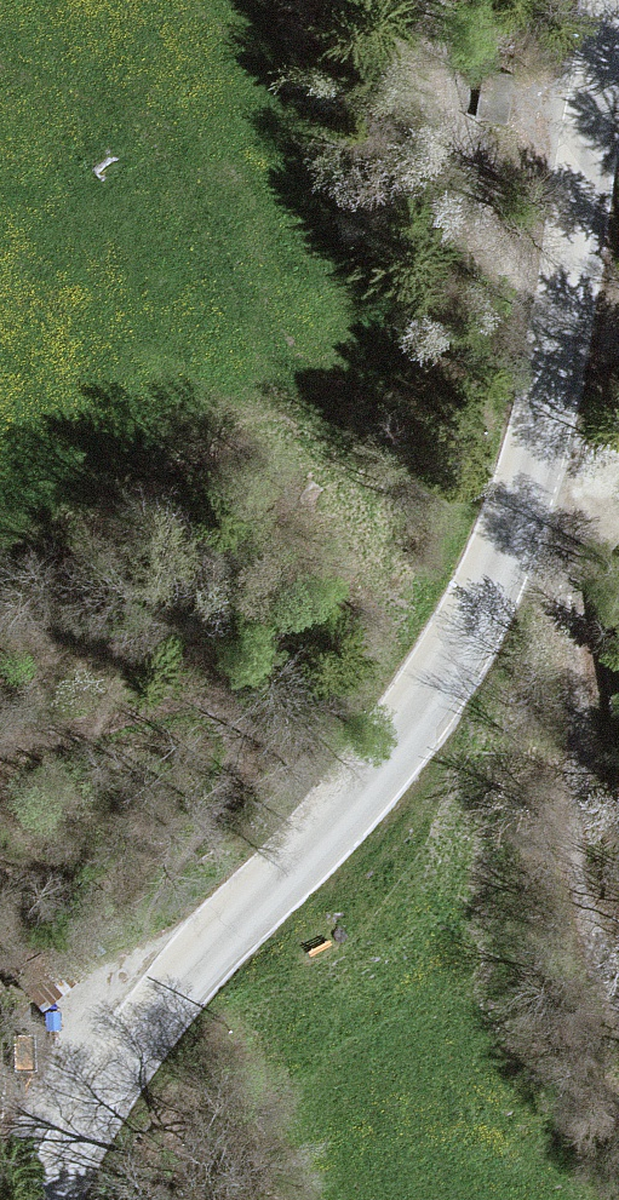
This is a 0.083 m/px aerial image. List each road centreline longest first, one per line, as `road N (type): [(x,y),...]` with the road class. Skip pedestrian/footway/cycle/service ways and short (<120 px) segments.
road 1 (tertiary): [(601,0),(529,471),(442,668),(342,806),(103,1064),(35,1199)]
road 2 (track): [(529,471),(596,565),(598,865),(618,948)]

